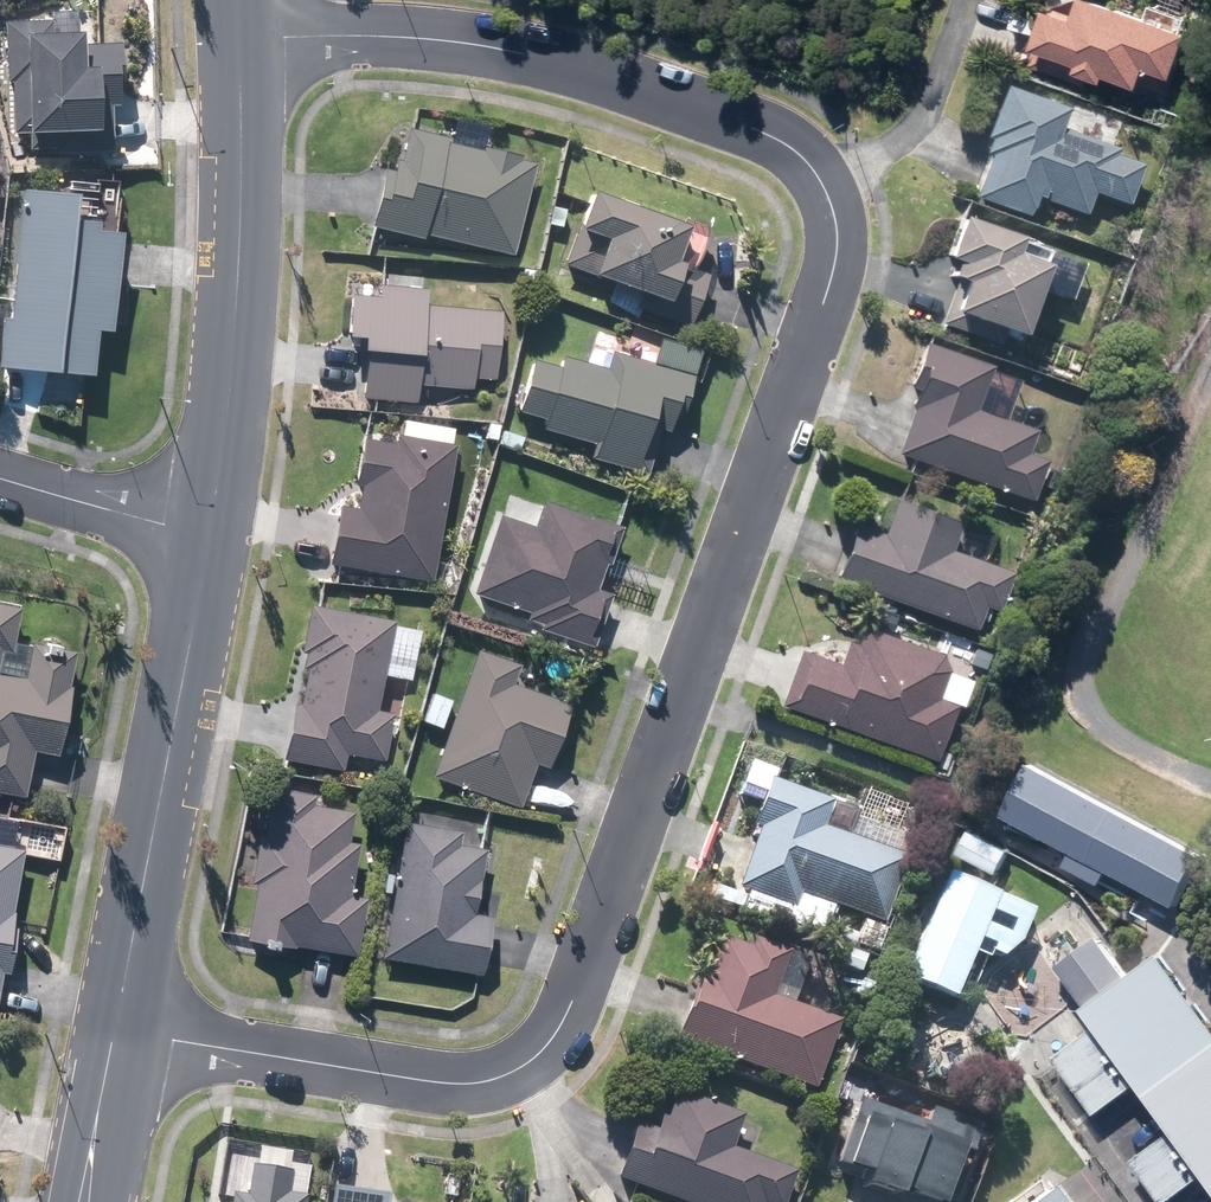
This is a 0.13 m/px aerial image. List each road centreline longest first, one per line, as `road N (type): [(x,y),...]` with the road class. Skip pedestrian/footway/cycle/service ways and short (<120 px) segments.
road 1 (unclassified): [(117,1028),(454,1088),(509,1077),(544,1052),(574,1005),(834,253),(833,194),(800,153),(767,134),(508,52),(375,36),(242,38)]
road 2 (secondary): [(213,535),(117,1028)]
road 3 (secondary): [(242,38),(243,279),(213,535)]
road 4 (residential): [(0,475),(213,535)]
road 5 (secondary): [(117,1028),(85,1201)]

